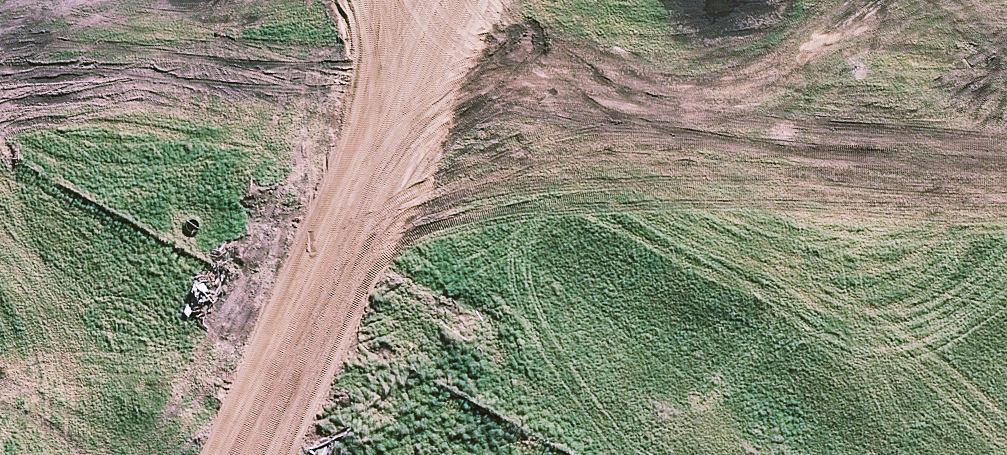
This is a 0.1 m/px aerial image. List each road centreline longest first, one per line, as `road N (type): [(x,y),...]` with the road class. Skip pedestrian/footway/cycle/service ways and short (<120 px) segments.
road 1 (unknown): [(961,0),(0,398)]
road 2 (unknown): [(0,279),(670,0)]

